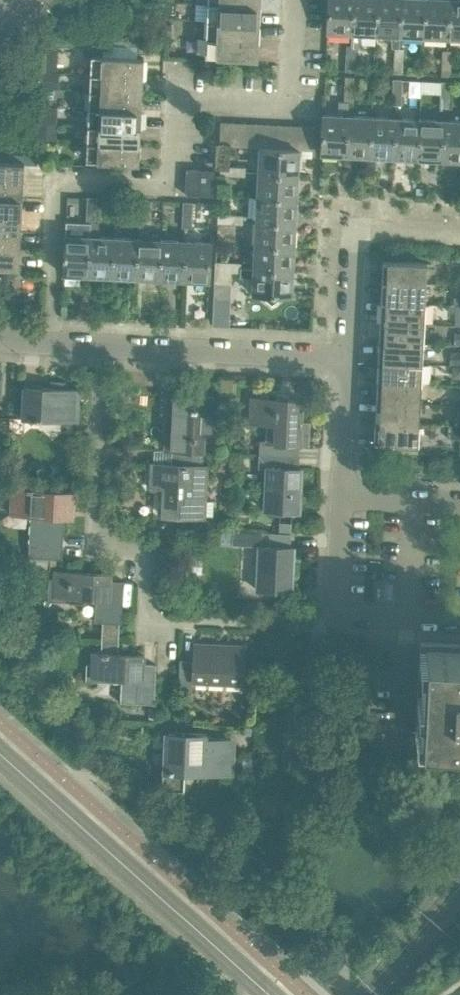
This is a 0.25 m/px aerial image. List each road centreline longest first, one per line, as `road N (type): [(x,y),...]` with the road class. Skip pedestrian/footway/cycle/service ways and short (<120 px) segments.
road 1 (residential): [(51,343),(57,186),(169,190),(172,97),(293,102),(296,0)]
road 2 (residential): [(96,345),(92,542),(142,542),(143,617),(317,623),(339,609)]
road 3 (tertiary): [(0,749),(269,994)]
road 4 (residential): [(96,345),(349,357)]
road 5 (residential): [(342,500),(349,357)]
road 6 (residential): [(349,357),(356,230)]
road 7 (residential): [(459,614),(339,609)]

